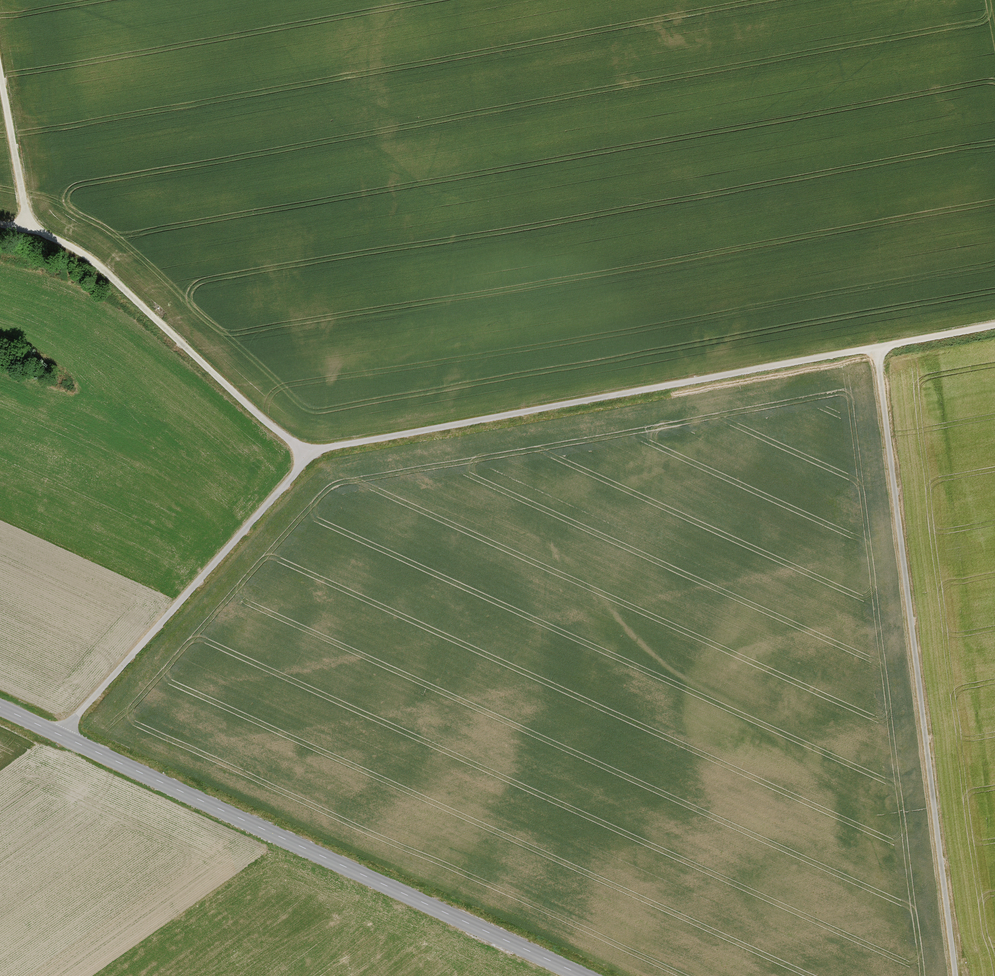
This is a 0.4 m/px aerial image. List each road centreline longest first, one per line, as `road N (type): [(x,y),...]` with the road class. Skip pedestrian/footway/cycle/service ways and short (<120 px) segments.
road 1 (track): [(63,736),(310,453),(994,325)]
road 2 (tertiary): [(0,707),(586,975)]
road 3 (track): [(874,347),(955,975)]
road 4 (track): [(310,453),(265,422),(91,260),(26,227)]
road 5 (track): [(26,227),(0,84)]

